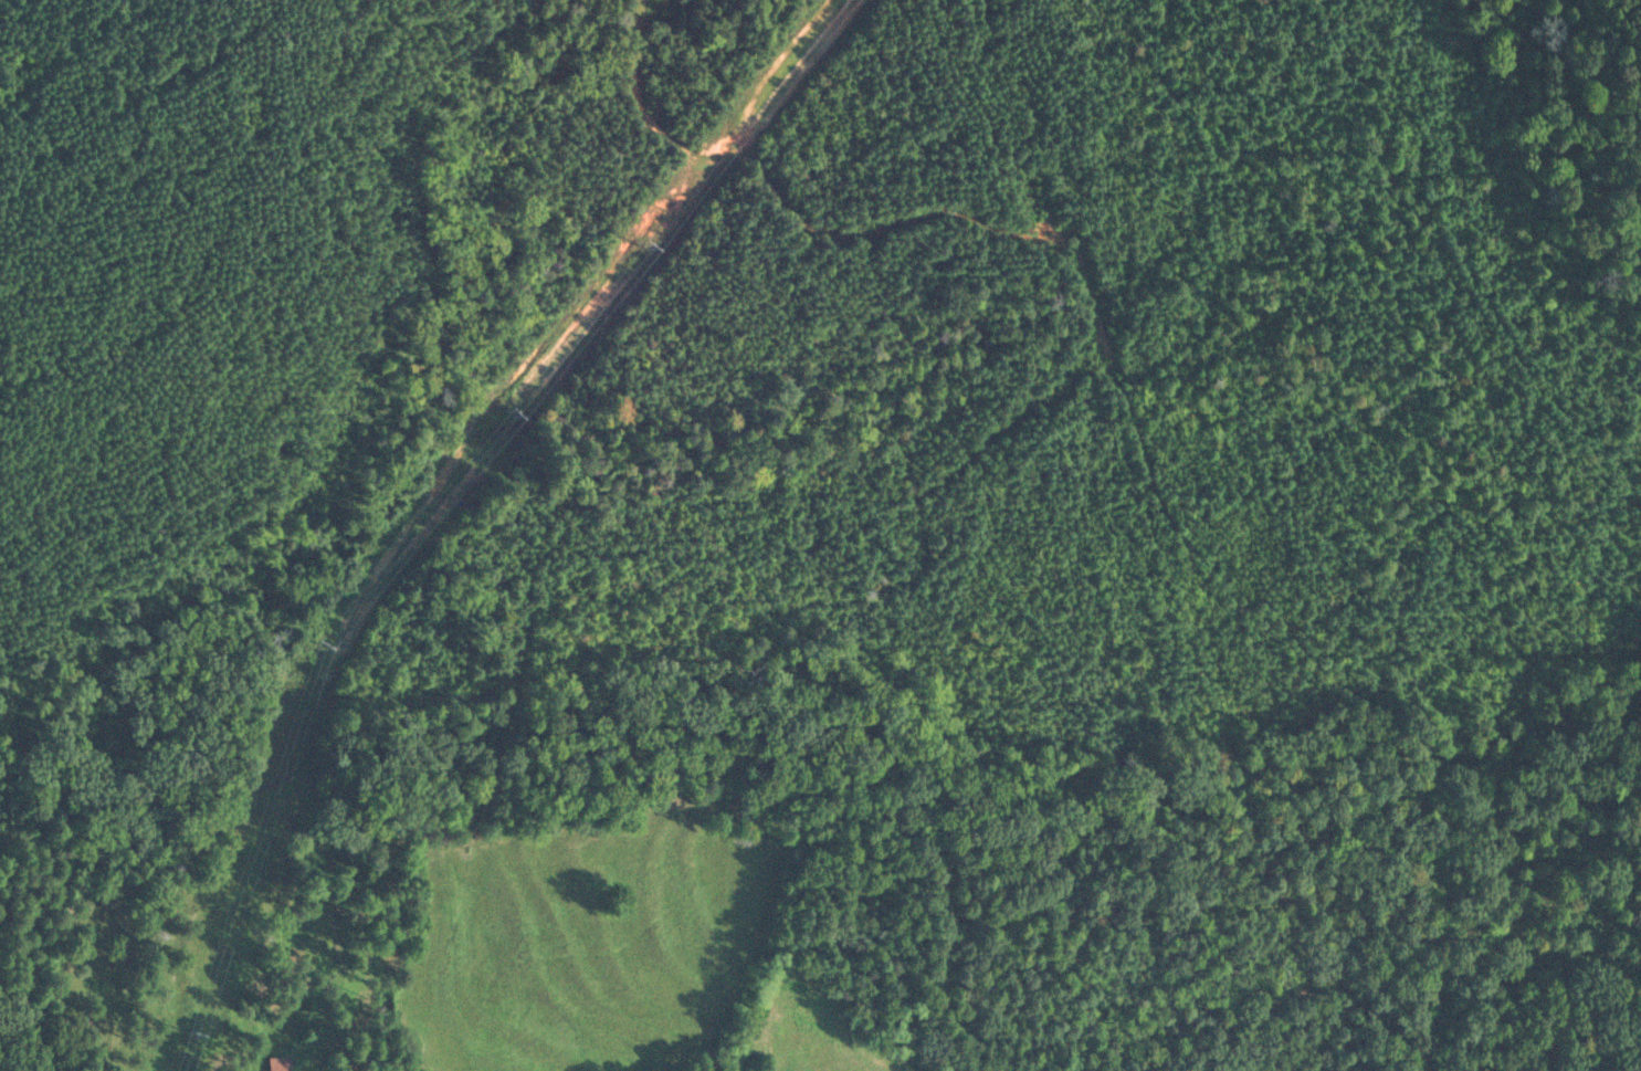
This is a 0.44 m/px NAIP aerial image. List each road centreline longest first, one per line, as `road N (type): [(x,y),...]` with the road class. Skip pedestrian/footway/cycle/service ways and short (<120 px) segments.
road 1 (residential): [(29,0),(33,43),(17,72),(17,117),(0,167)]

